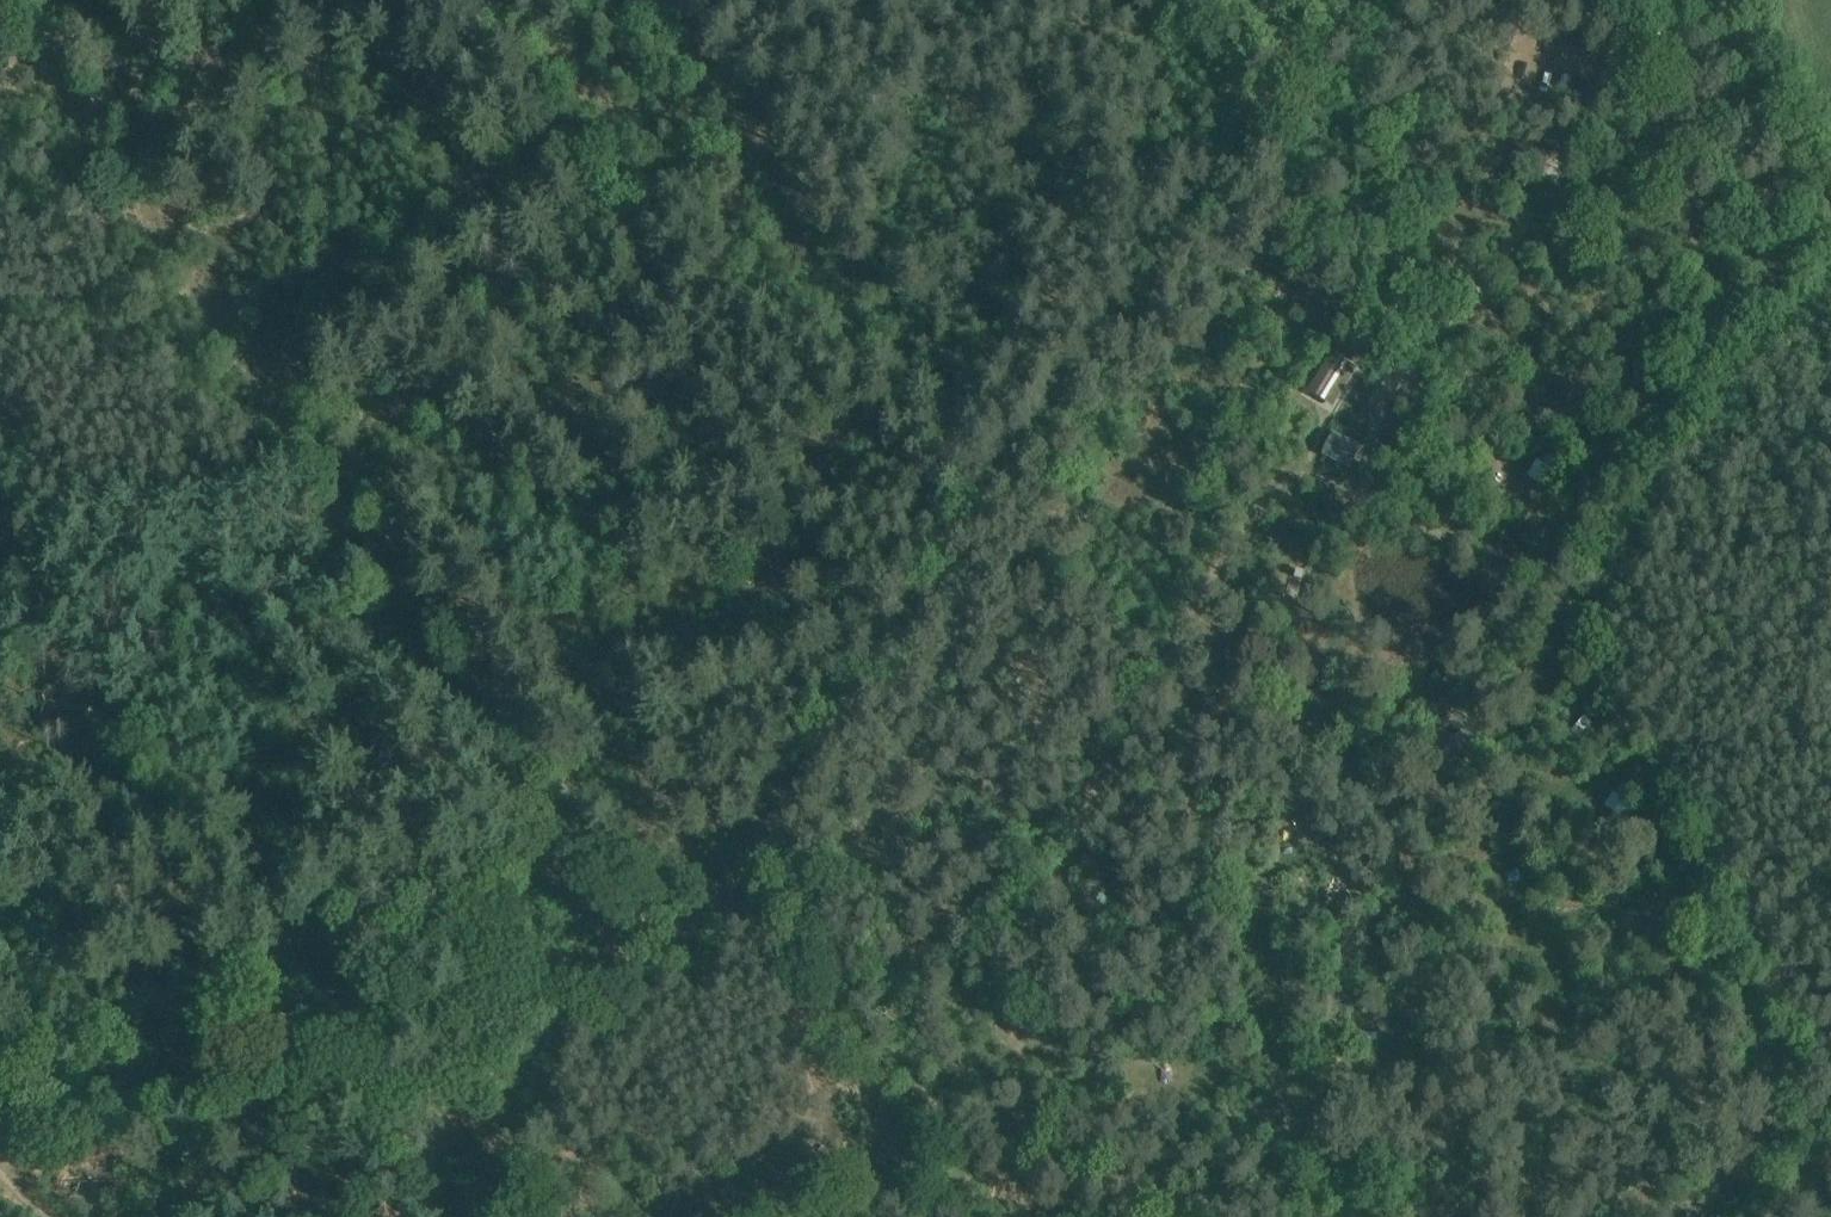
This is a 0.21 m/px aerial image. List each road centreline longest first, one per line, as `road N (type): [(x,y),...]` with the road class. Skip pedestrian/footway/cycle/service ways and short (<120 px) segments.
road 1 (track): [(1374,463),(1357,522),(1279,494),(1092,757),(1072,836),(1083,886),(1084,1039),(1101,1083),(1209,1164),(1233,1216)]
road 2 (track): [(1783,1081),(1556,628),(1374,463)]
road 3 (track): [(1374,463),(1374,422),(1395,378),(1462,320),(1506,262),(1569,149),(1623,0)]
road 4 (track): [(1275,118),(1370,0)]
road 5 (track): [(1197,0),(1275,118)]

